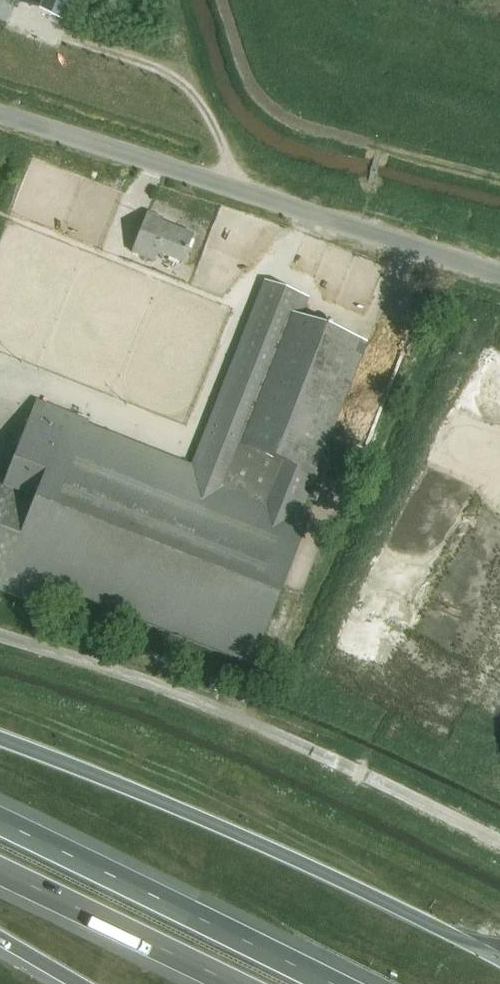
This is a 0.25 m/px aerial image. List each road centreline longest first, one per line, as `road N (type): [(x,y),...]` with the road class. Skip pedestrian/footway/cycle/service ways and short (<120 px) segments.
road 1 (motorway): [(499,959),(291,857),(0,741)]
road 2 (unclassified): [(0,114),(499,277)]
road 3 (unclassified): [(477,831),(286,740),(0,640)]
road 4 (motorway): [(324,983),(0,824)]
road 5 (track): [(51,33),(173,74),(189,88),(228,147),(237,190)]
road 6 (motorway): [(0,873),(231,983)]

